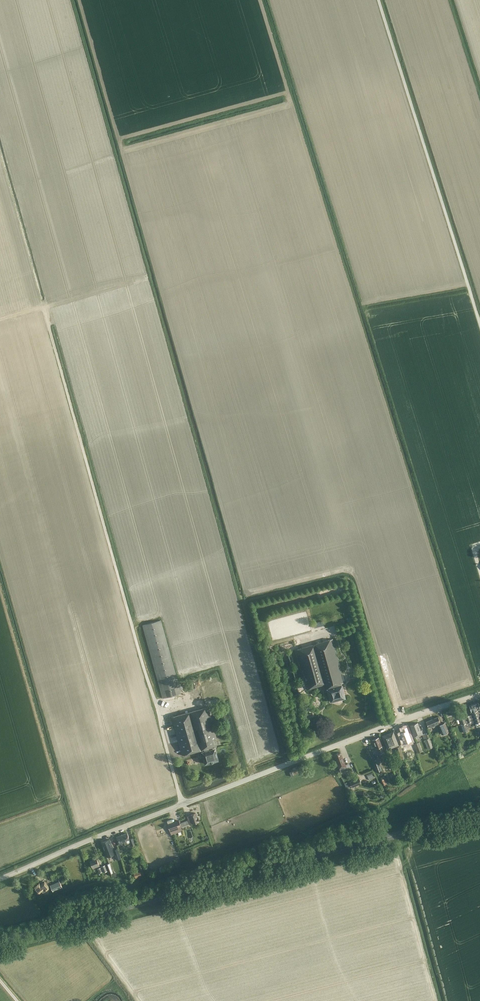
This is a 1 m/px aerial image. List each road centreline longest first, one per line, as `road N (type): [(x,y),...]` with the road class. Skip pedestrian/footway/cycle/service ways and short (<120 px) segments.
road 1 (unclassified): [(0,878),(479,696)]
road 2 (primary): [(0,940),(479,813)]

